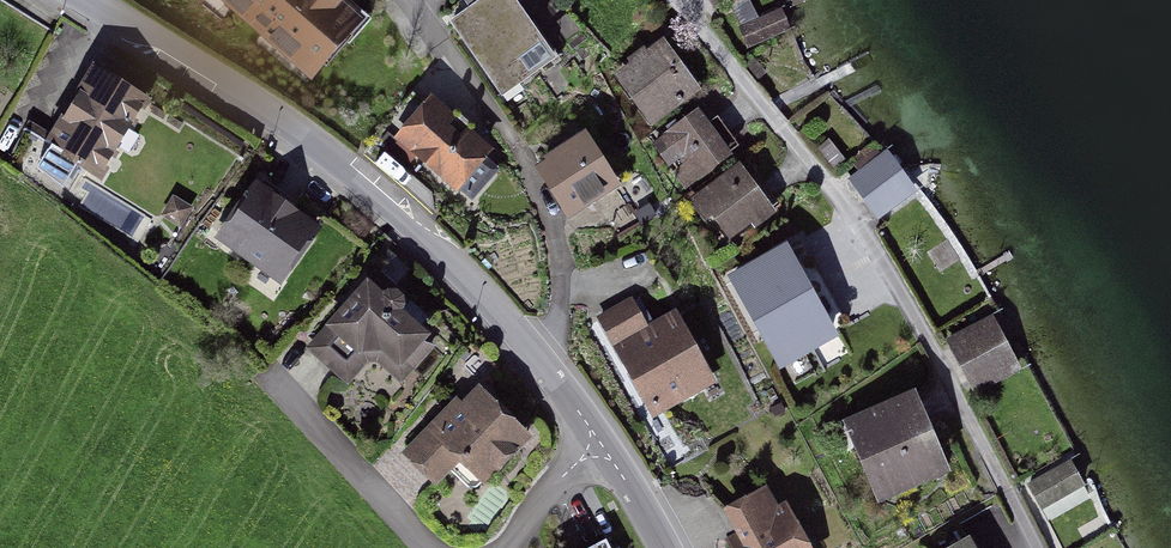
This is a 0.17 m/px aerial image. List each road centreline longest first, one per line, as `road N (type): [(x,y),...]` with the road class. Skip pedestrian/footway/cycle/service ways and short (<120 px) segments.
road 1 (residential): [(679,0),(837,194),(889,273),(1037,547)]
road 2 (residential): [(79,0),(267,116),(480,291),(531,347)]
road 3 (residential): [(408,0),(516,145),(545,207),(559,255),(558,309),(550,333),(531,347)]
road 4 (residential): [(428,547),(268,376)]
road 5 (residential): [(595,449),(557,481),(505,547)]
road 6 (residential): [(531,347),(590,427),(595,449)]
road 7 (residential): [(595,449),(617,466),(661,547)]

